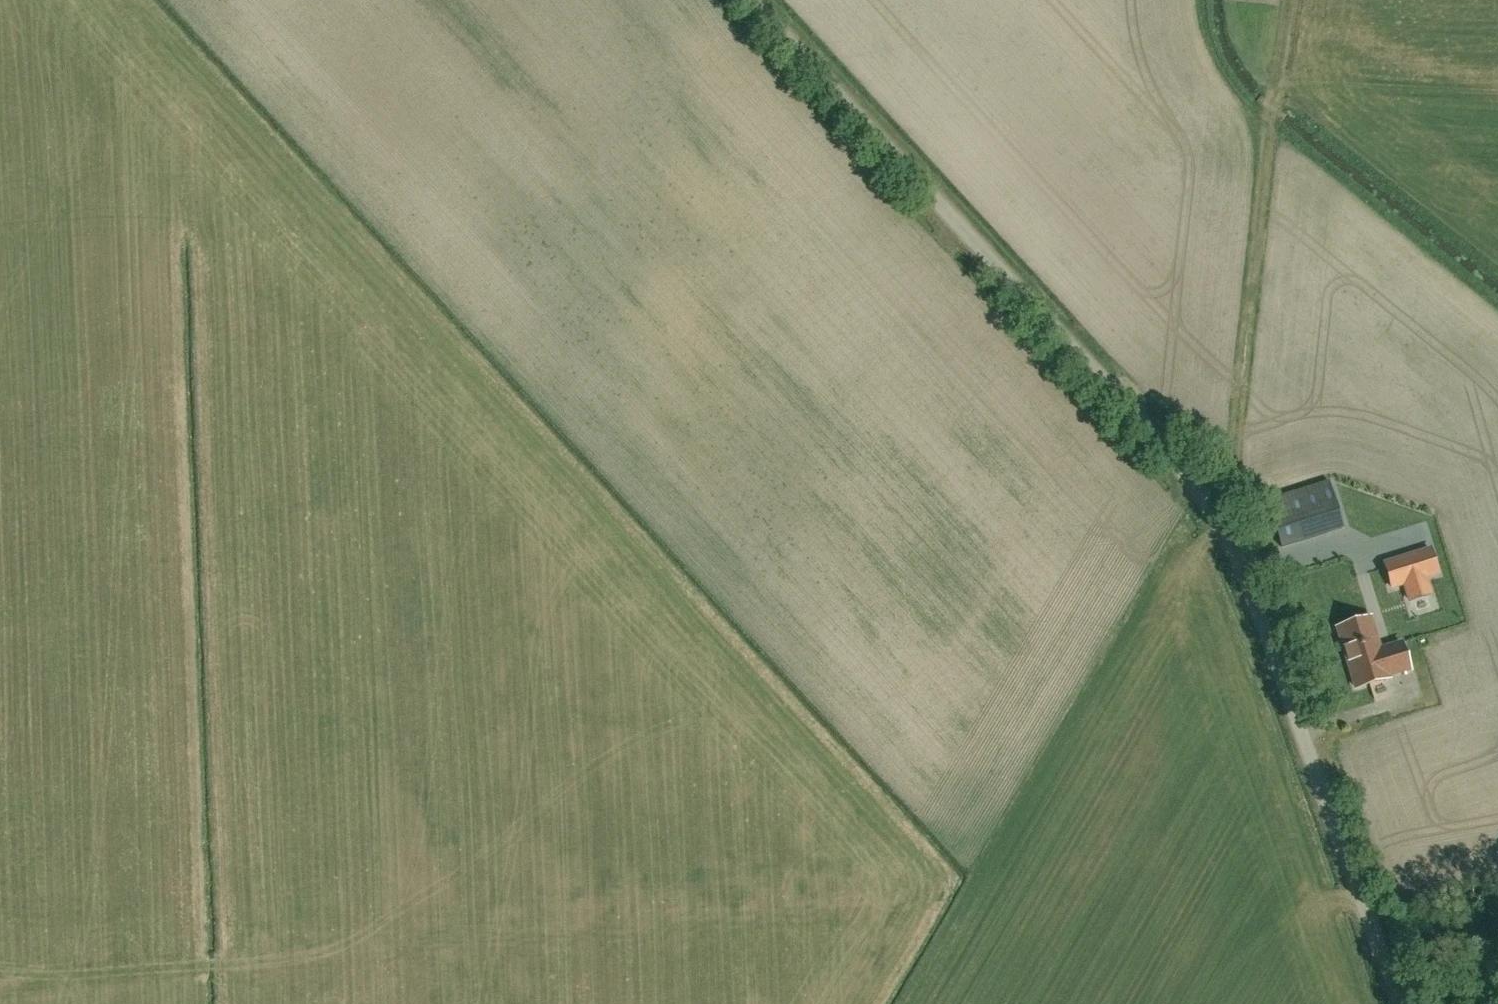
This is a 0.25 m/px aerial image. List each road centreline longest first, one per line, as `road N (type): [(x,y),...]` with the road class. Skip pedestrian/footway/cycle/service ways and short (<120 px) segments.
road 1 (unclassified): [(1397,1003),(1215,516),(1145,428),(752,0)]

